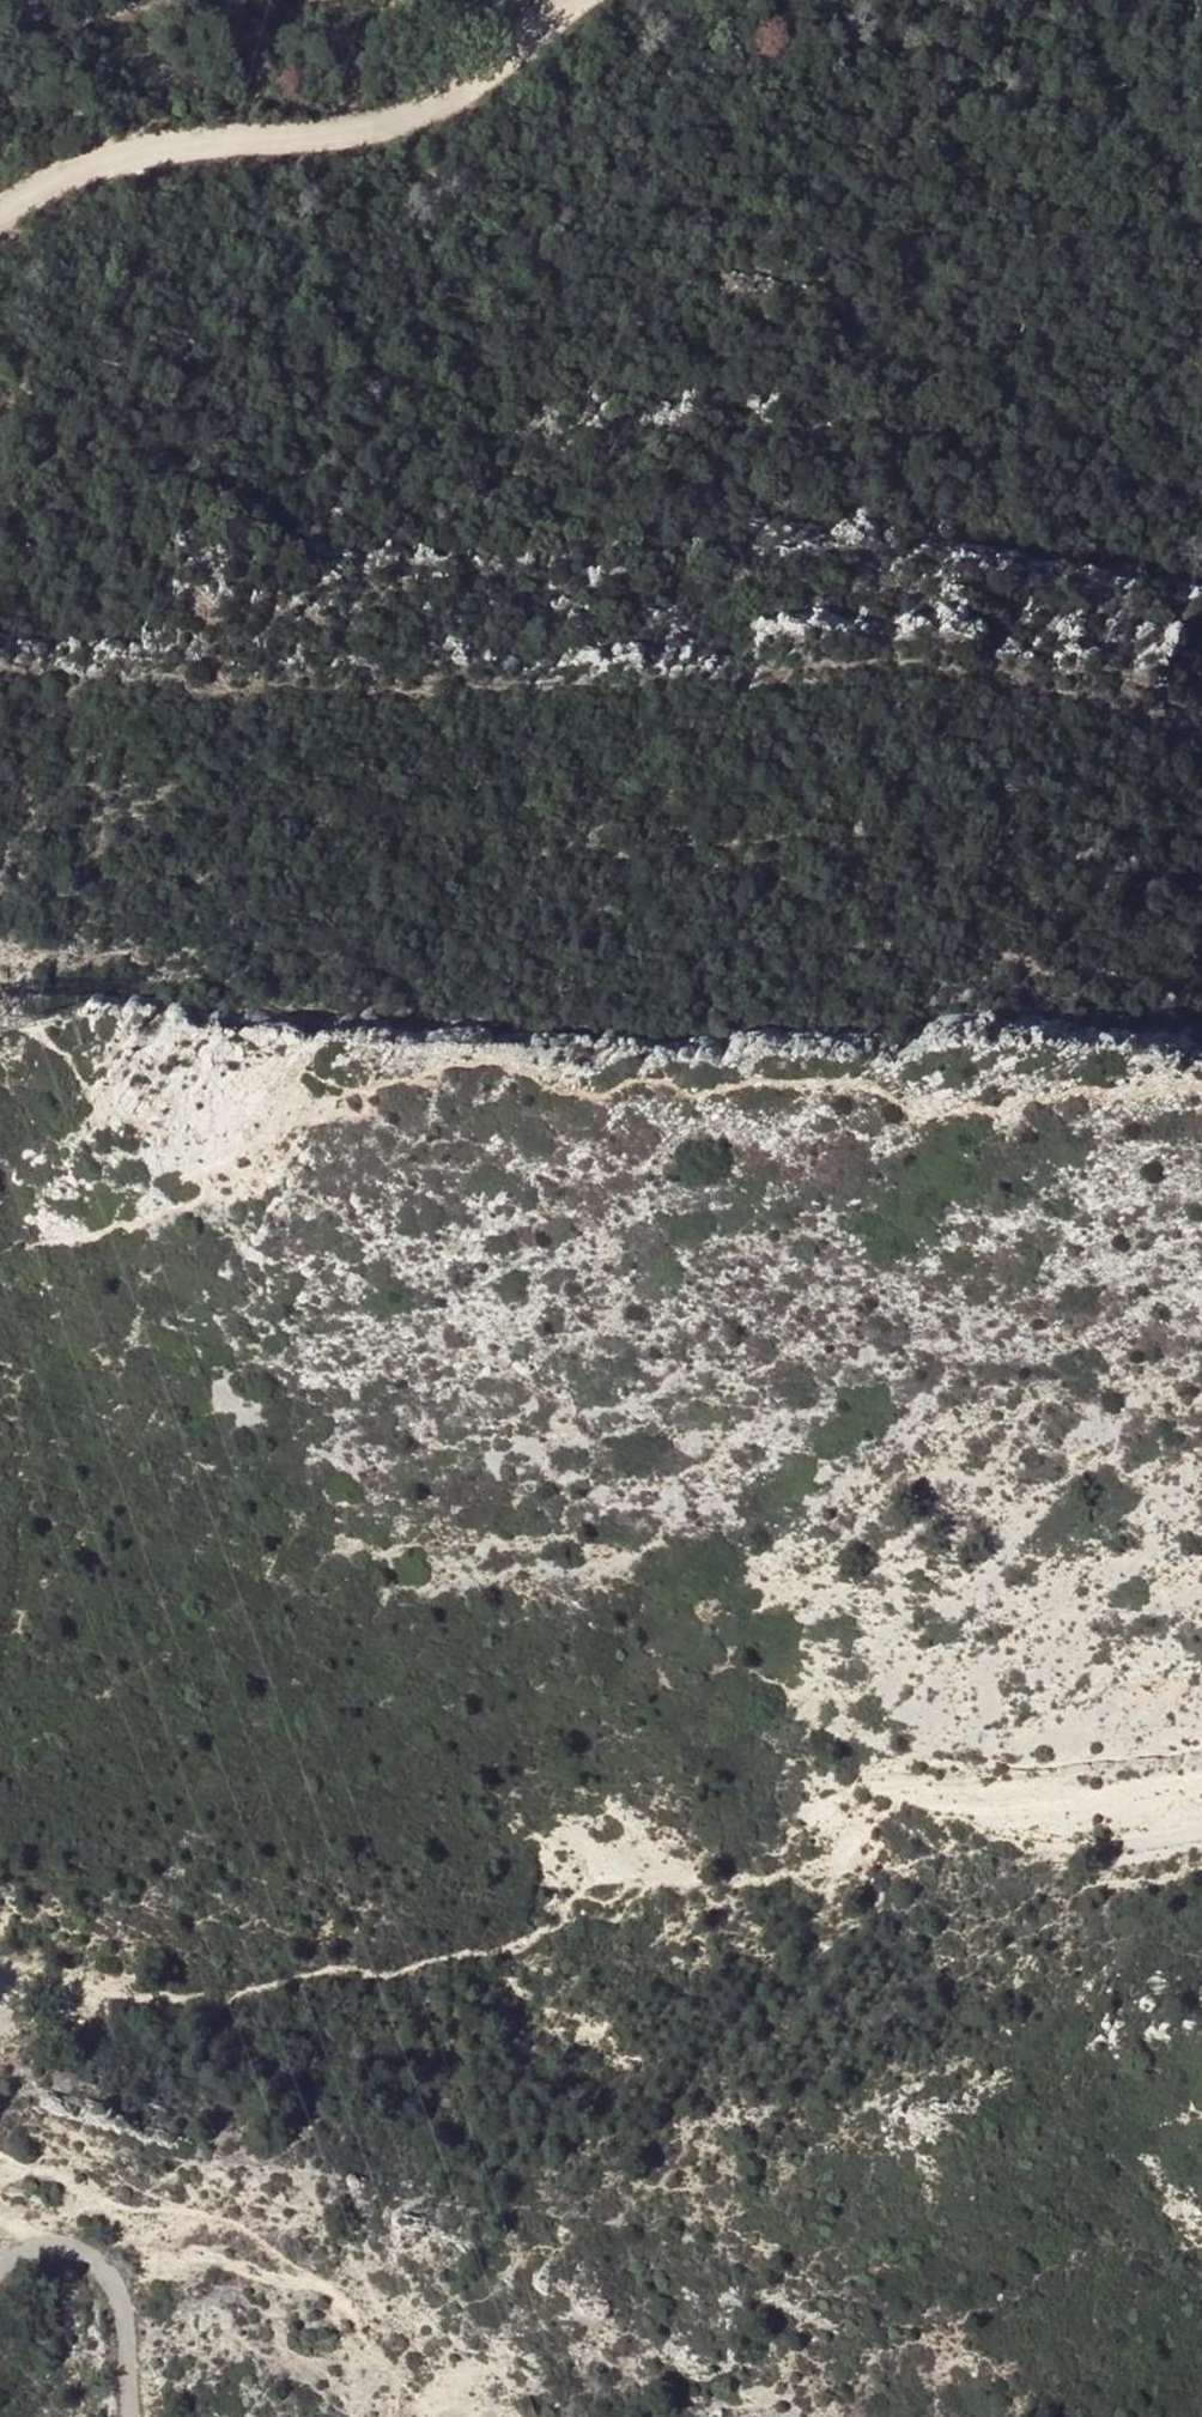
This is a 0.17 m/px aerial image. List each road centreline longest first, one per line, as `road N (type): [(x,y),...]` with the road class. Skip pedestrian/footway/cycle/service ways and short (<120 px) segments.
road 1 (track): [(0,216),(69,171),(131,149),(346,137),(402,122),(477,85),(578,0)]
road 2 (track): [(130,2416),(123,2318),(117,2288),(97,2261),(66,2245),(30,2245),(0,2261)]

